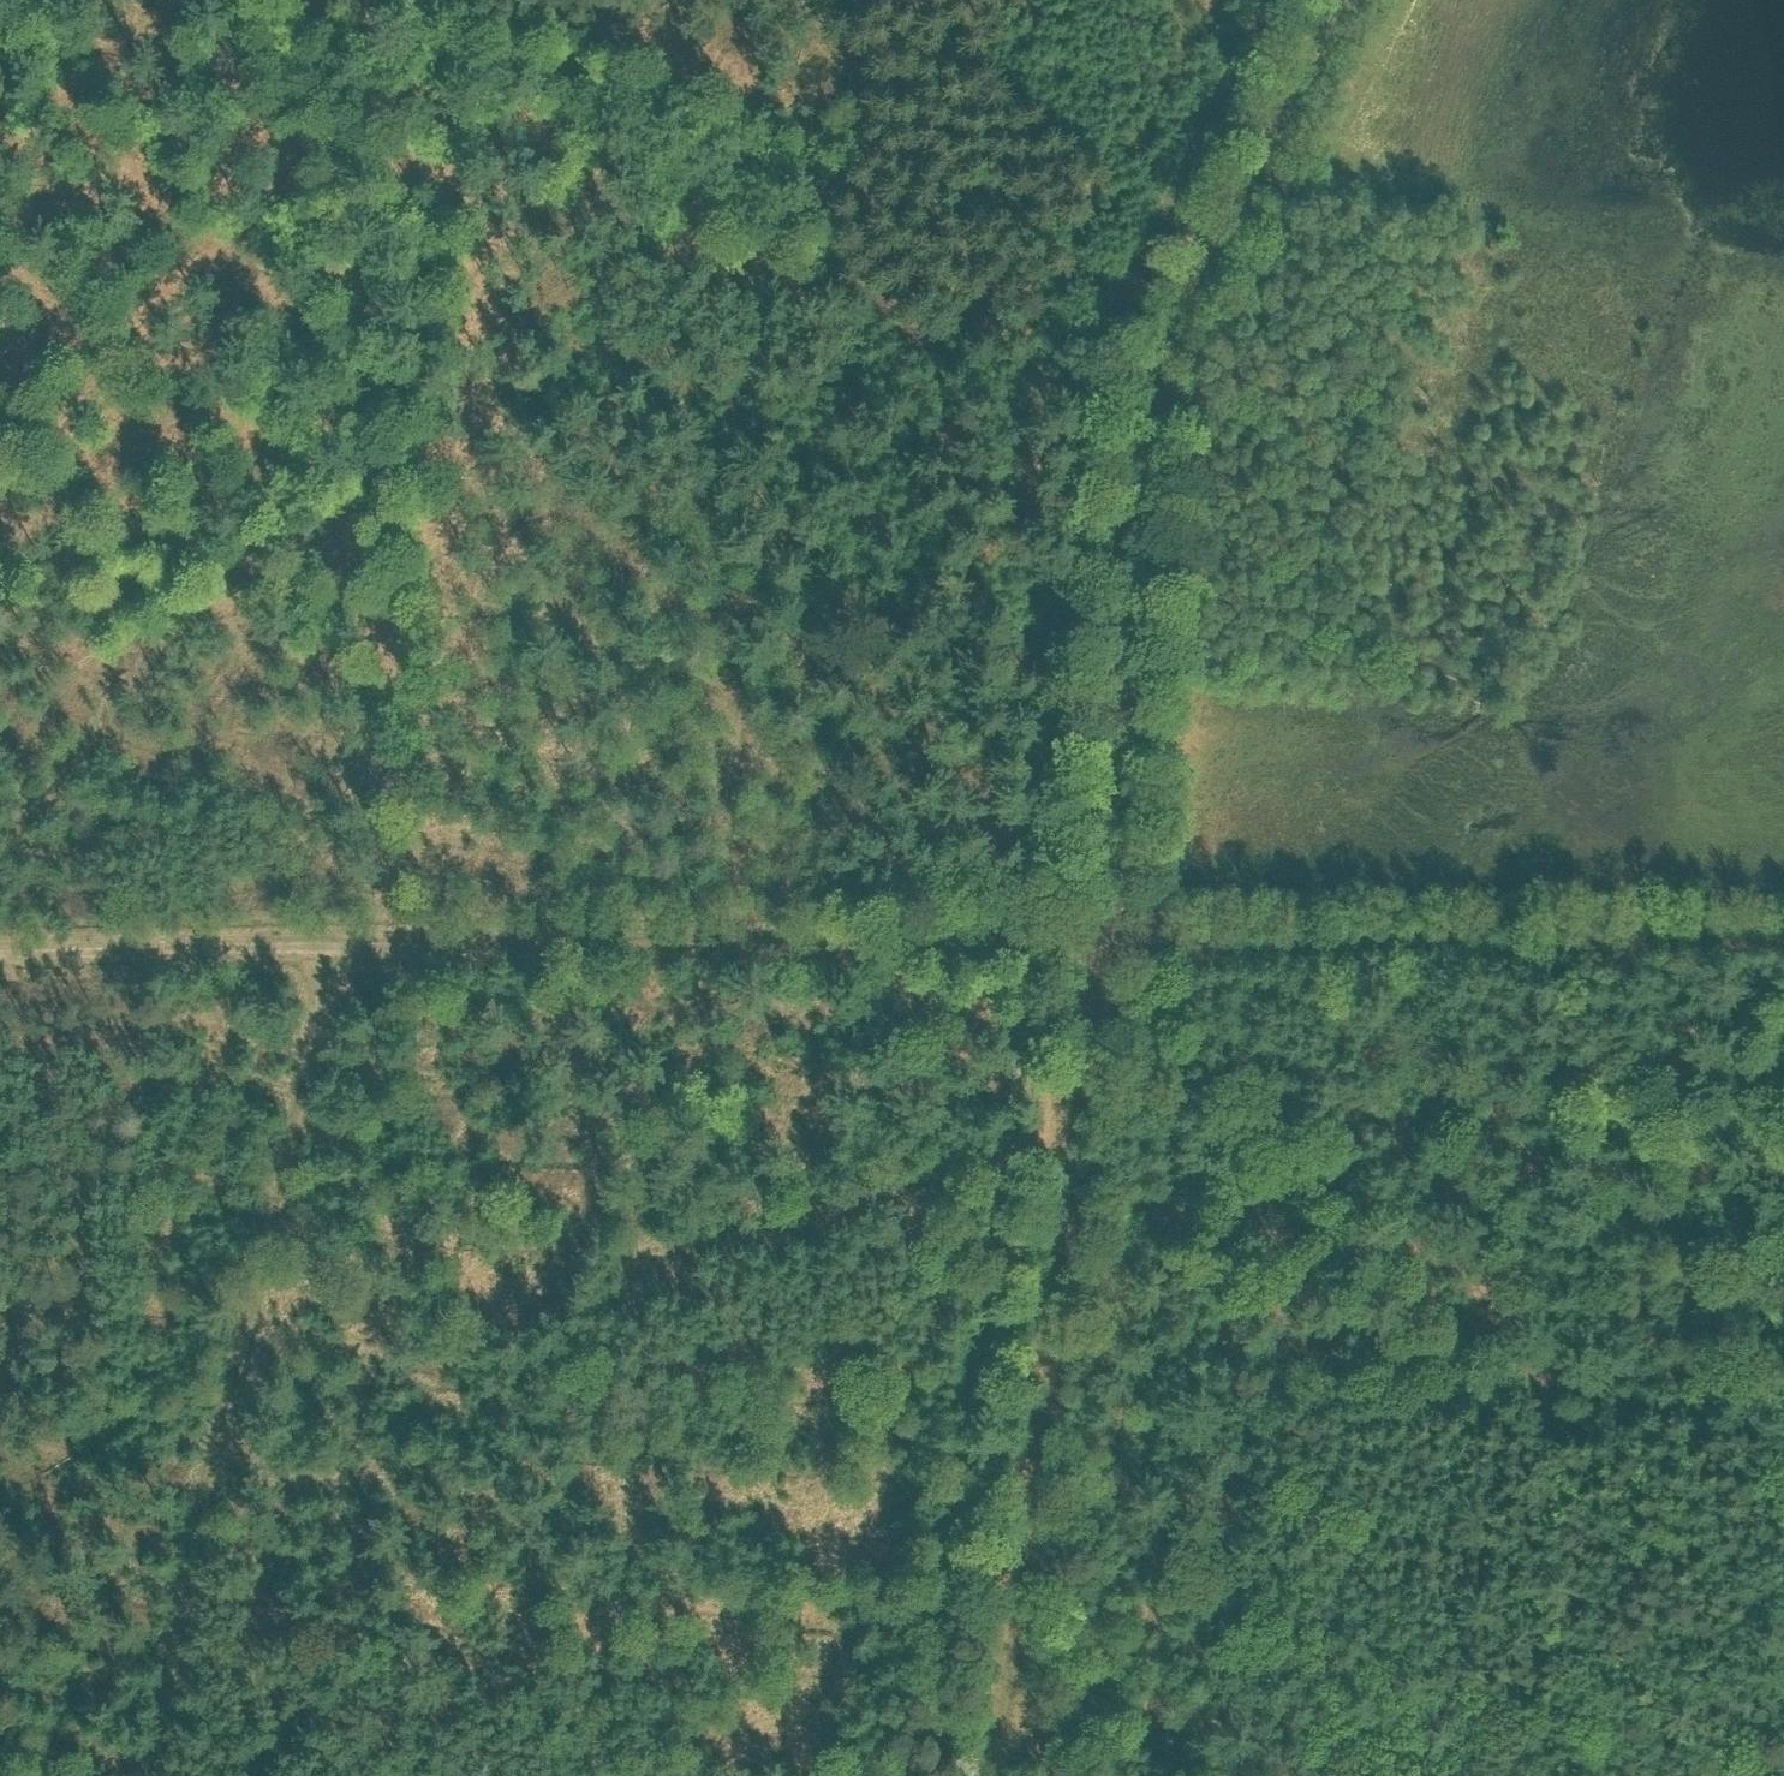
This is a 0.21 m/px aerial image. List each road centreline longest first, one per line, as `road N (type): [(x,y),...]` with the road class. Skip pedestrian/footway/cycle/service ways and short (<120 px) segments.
road 1 (track): [(1066,1775),(998,1677),(1100,958),(1148,391),(1158,352),(1331,0)]
road 2 (track): [(1100,958),(0,951)]
road 3 (track): [(144,1775),(215,1388),(230,1330),(287,1207),(321,953)]
road 4 (track): [(1100,958),(1783,953)]

